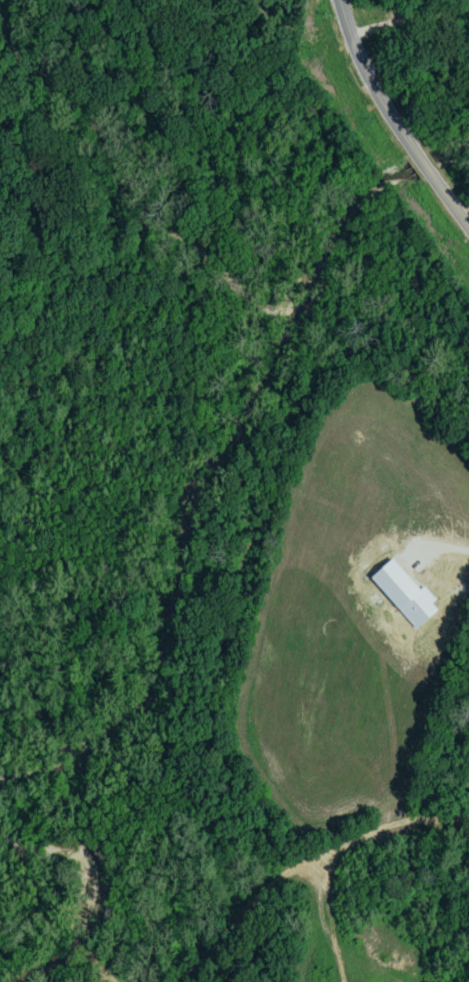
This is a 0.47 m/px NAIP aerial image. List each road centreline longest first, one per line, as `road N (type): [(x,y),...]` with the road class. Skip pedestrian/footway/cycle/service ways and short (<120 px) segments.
road 1 (tertiary): [(468,222),(365,70),(337,0)]

